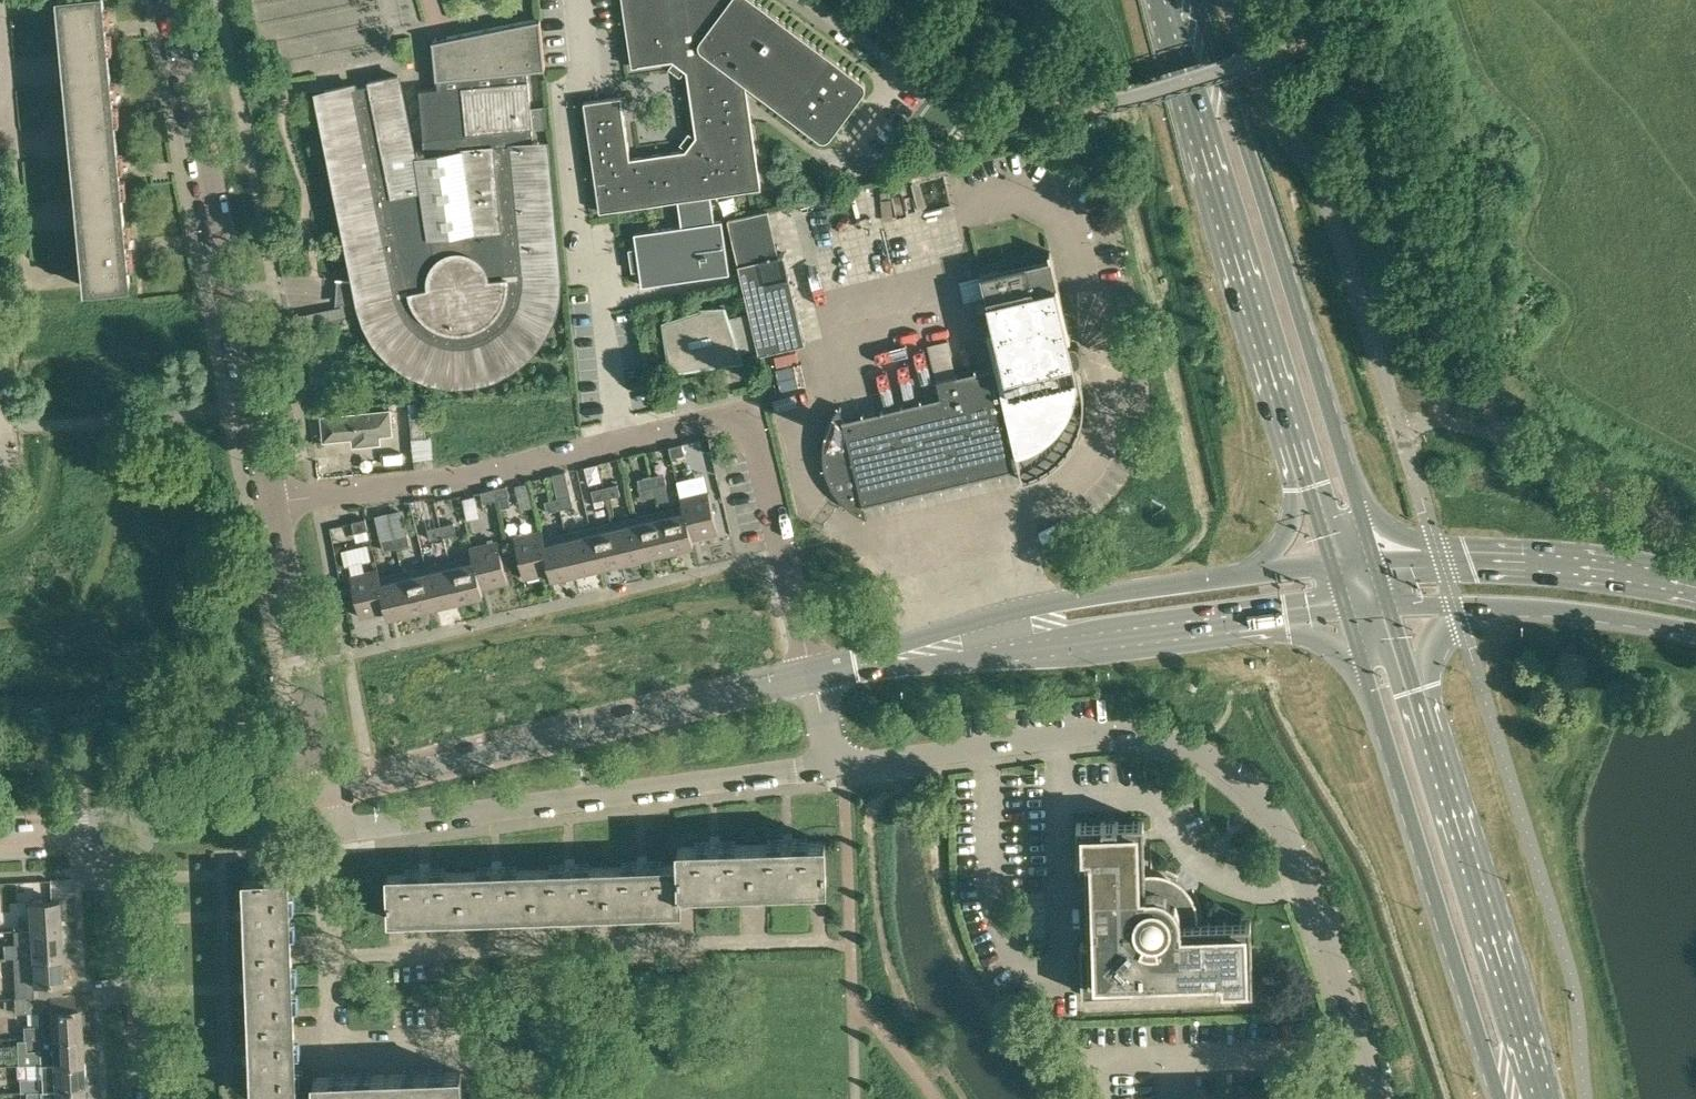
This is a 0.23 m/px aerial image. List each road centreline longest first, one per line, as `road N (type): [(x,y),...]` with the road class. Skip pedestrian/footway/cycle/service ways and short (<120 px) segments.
road 1 (residential): [(1378,1098),(1293,846),(1259,796),(1212,759),(1170,739),(1120,731),(839,766)]
road 2 (residential): [(815,679),(756,434),(743,416),(473,477),(273,501)]
road 3 (primary): [(1158,0),(1334,566)]
road 4 (primary): [(1378,563),(1199,0)]
road 5 (residential): [(330,958),(529,950),(528,923),(608,921),(609,949),(822,942)]
road 6 (residential): [(839,766),(327,830)]
road 7 (primary): [(1547,1098),(1392,610)]
road 8 (residential): [(842,672),(1349,613)]
road 9 (primary): [(1349,613),(1508,1098)]
road 10 (residential): [(273,501),(177,0)]
road 11 (residential): [(1334,566),(1112,595),(842,672)]
road 12 (residential): [(331,793),(815,679)]
road 13 (tertiary): [(1695,586),(1570,564),(1378,563)]
road 14 (tertiary): [(1392,610),(1551,609),(1695,632)]
road 15 (residential): [(331,793),(273,501)]
road 16 (residential): [(155,1098),(115,828)]
road 17 (residential): [(330,958),(335,1058),(454,1055)]
road 18 (residential): [(115,828),(331,793)]
road 19 (residential): [(327,830),(330,958)]

